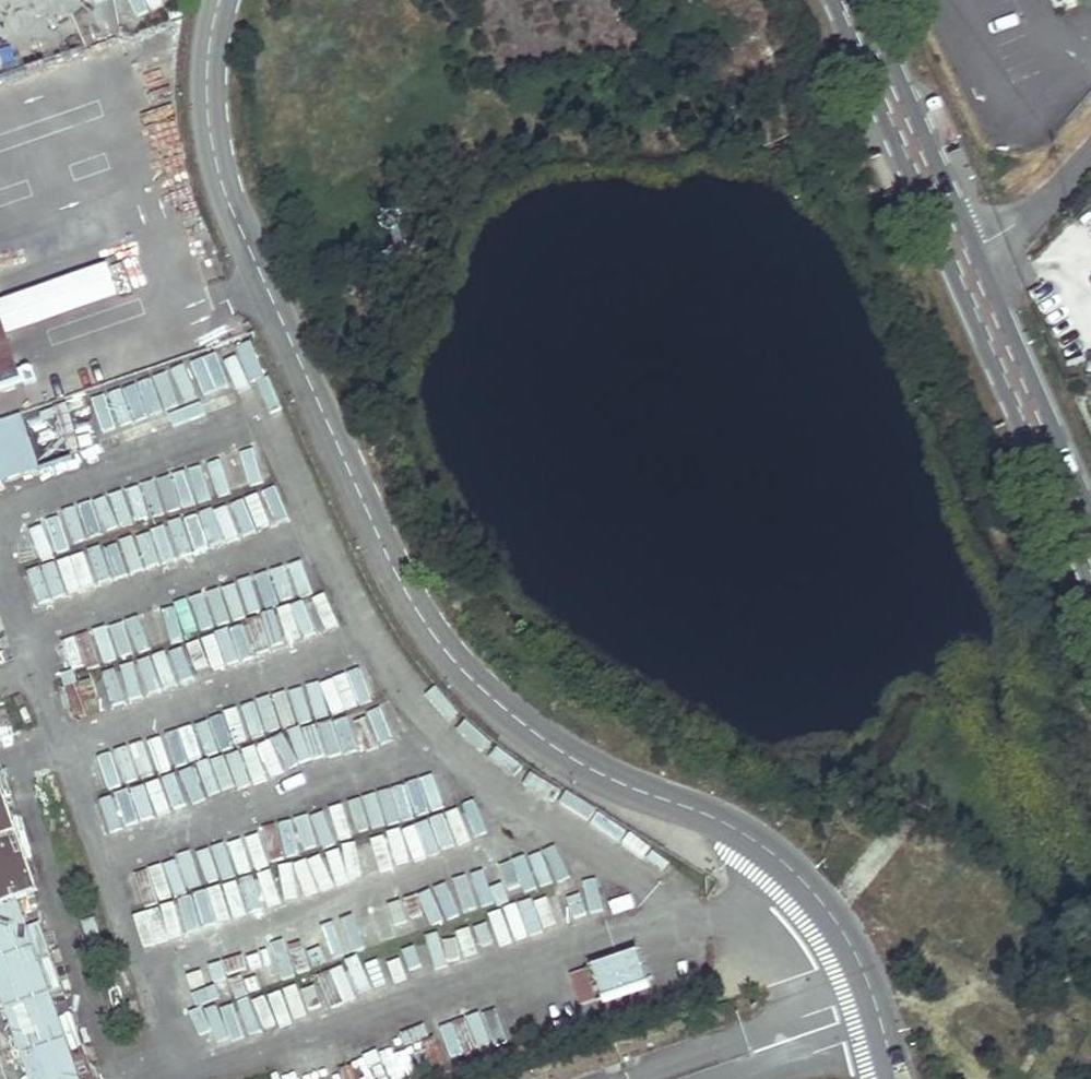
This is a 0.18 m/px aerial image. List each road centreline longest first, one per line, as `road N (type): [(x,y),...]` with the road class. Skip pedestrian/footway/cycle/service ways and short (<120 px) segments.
road 1 (unclassified): [(222,0),(213,52),(215,140),(234,212),(421,613),(480,690),(539,738),(596,773),(737,831),(788,867),(865,970),(897,1078)]
road 2 (primary): [(964,264),(1090,551)]
road 3 (primary): [(847,0),(964,264)]
road 4 (unclassified): [(1090,153),(1017,230),(964,264)]

